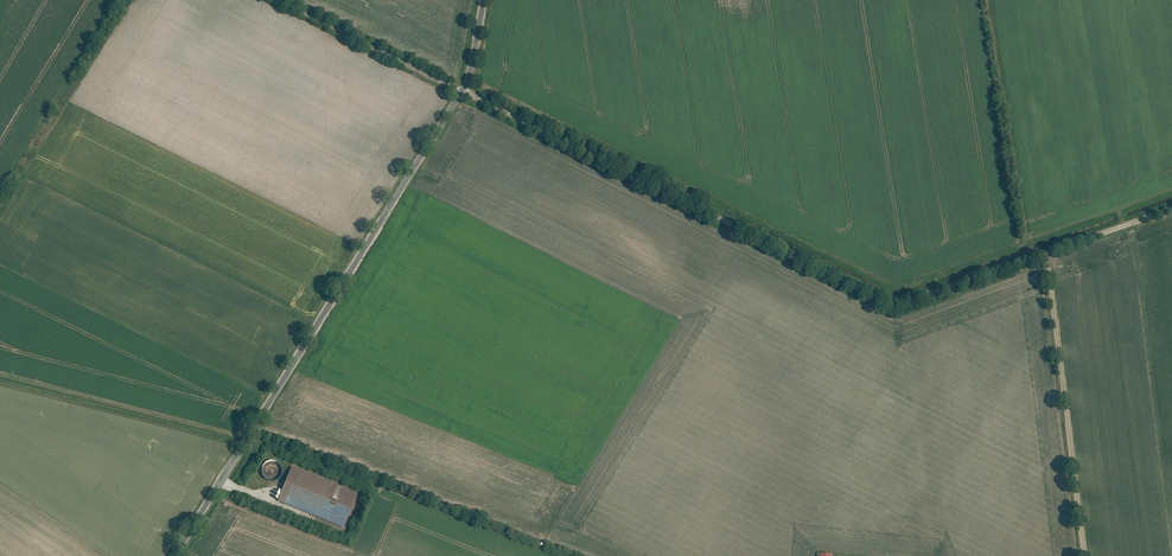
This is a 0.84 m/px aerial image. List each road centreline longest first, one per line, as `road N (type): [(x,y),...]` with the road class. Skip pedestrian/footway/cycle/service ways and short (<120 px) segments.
road 1 (track): [(279,0),(886,302),(901,304),(1171,210)]
road 2 (tertiary): [(176,555),(462,92),(481,0)]
road 3 (track): [(1047,254),(1084,555)]

